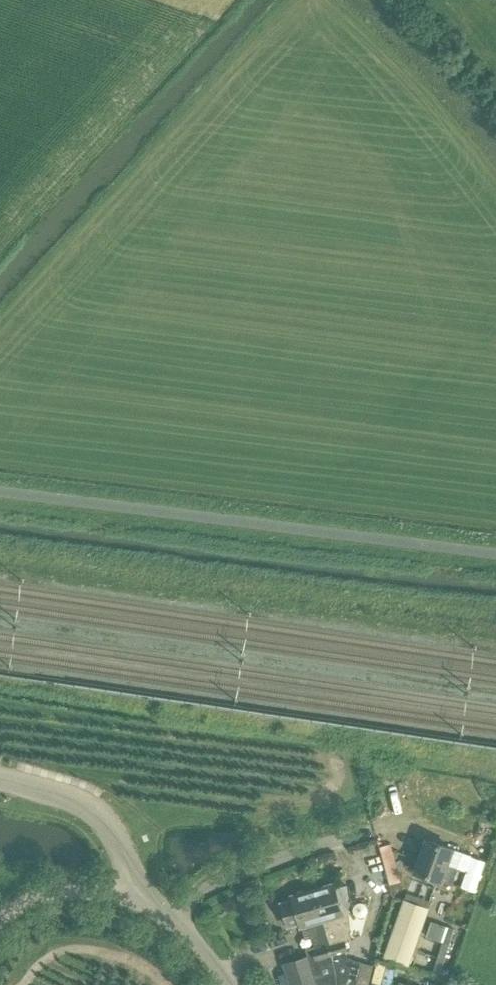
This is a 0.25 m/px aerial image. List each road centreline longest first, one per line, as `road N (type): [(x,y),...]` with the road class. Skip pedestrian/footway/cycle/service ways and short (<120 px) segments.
road 1 (unclassified): [(175,922),(213,884),(370,831)]
road 2 (track): [(445,140),(312,0)]

